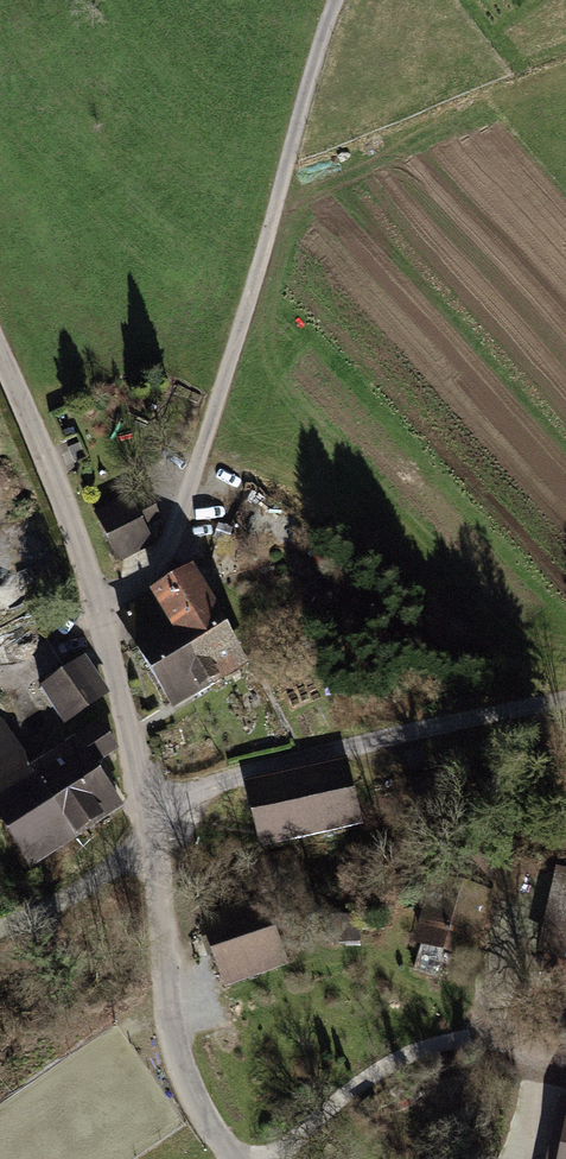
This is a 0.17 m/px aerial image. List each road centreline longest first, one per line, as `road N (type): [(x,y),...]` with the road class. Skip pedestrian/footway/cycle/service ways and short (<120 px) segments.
road 1 (track): [(335,0),(174,537),(100,606)]
road 2 (unclassified): [(146,797),(100,606),(0,365)]
road 3 (unclassified): [(565,702),(146,797)]
road 4 (unclassified): [(241,1158),(207,1114),(167,1036),(151,852)]
road 5 (unclassified): [(151,852),(52,914),(0,935)]

